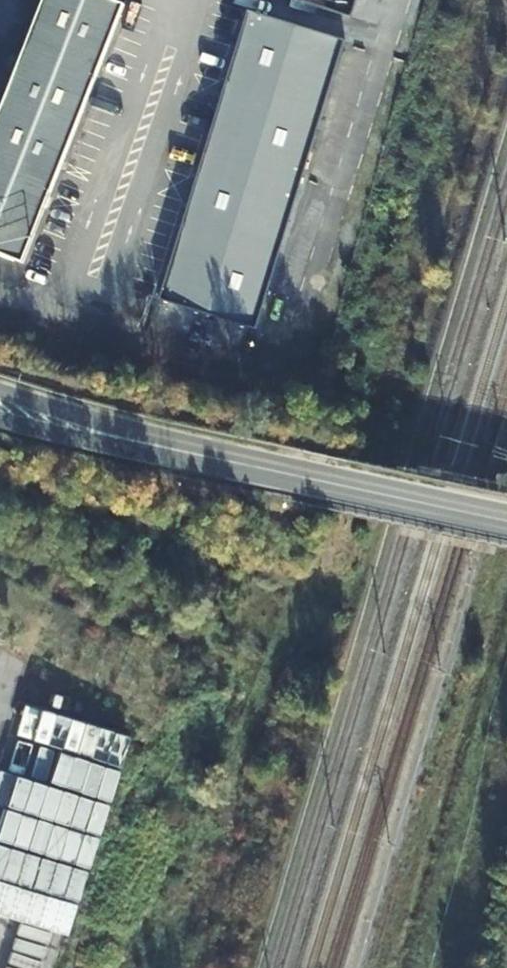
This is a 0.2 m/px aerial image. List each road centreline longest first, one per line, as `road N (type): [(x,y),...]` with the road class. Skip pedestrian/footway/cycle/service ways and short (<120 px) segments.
road 1 (secondary): [(506,522),(0,406)]

